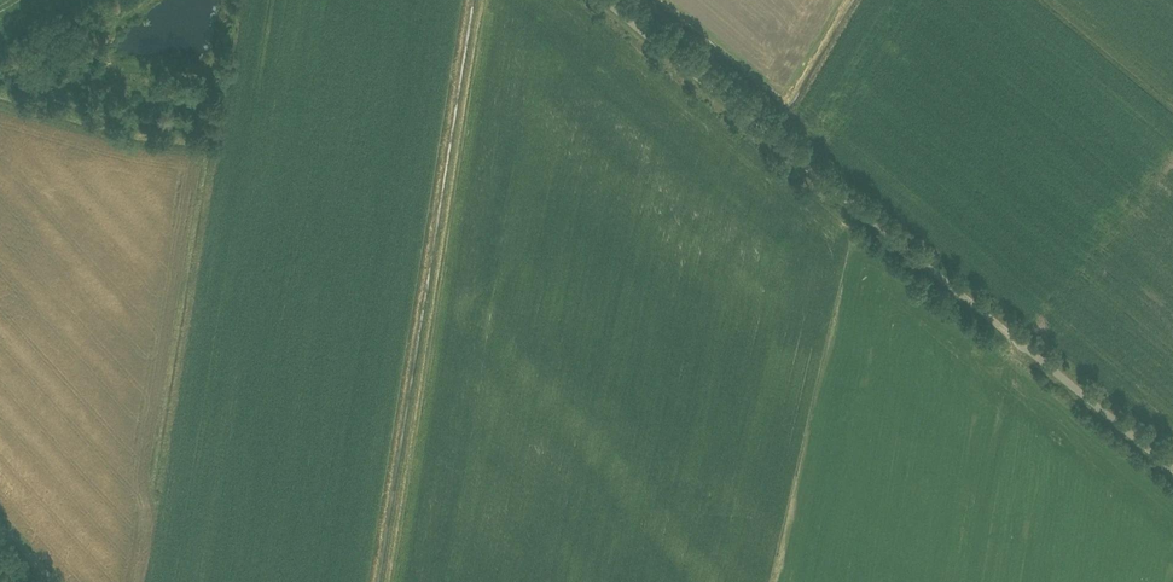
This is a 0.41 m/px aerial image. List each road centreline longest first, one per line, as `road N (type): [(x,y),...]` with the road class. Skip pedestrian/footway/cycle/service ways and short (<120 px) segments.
road 1 (unclassified): [(619,0),(1172,460)]

